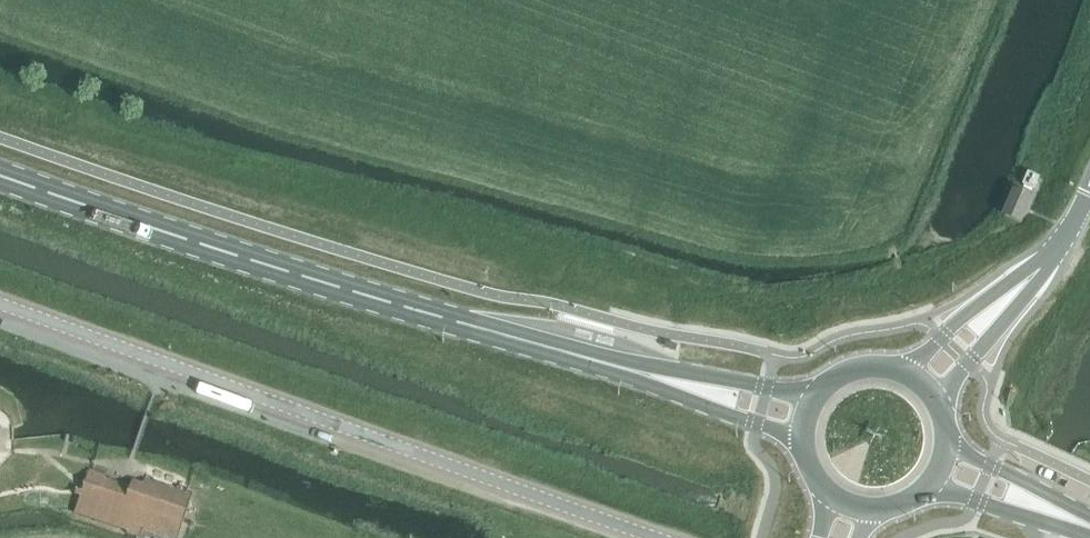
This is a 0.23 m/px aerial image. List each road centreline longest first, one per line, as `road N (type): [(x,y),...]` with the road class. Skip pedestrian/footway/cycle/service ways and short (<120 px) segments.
road 1 (unclassified): [(657,537),(0,304)]
road 2 (primary): [(615,367),(0,173)]
road 3 (primary): [(615,367),(796,441)]
road 4 (primary): [(808,395),(615,367)]
road 5 (primary): [(927,493),(1089,536)]
road 6 (tertiary): [(991,315),(1059,251),(1089,187)]
road 7 (primary): [(1089,515),(950,448)]

